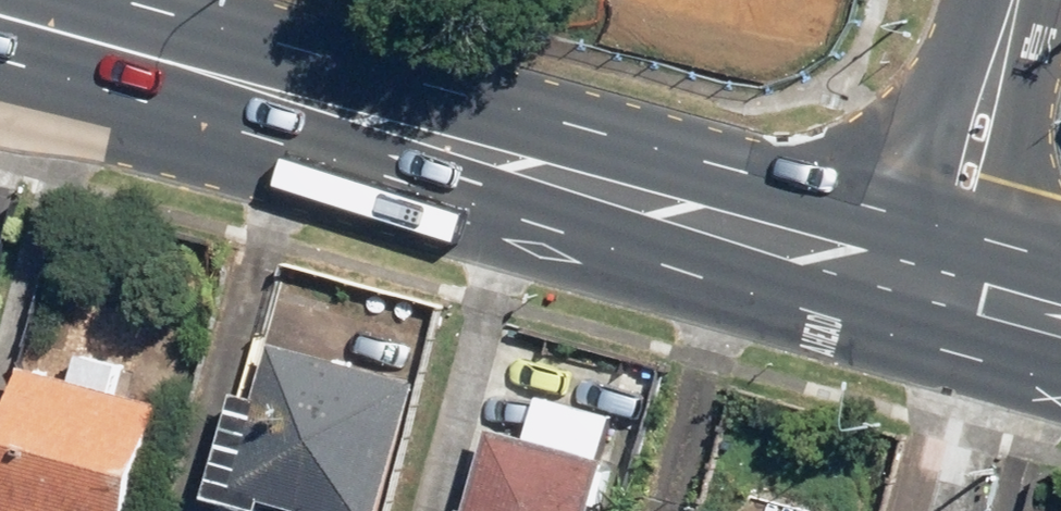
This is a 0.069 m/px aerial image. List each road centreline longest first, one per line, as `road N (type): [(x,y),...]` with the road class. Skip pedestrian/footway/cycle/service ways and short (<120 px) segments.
road 1 (primary): [(889,267),(390,132)]
road 2 (primary): [(390,132),(0,26)]
road 3 (primary): [(390,132),(0,80)]
road 4 (tertiary): [(1005,41),(1020,126),(1002,300)]
road 5 (tertiary): [(889,267),(945,106),(1005,41)]

